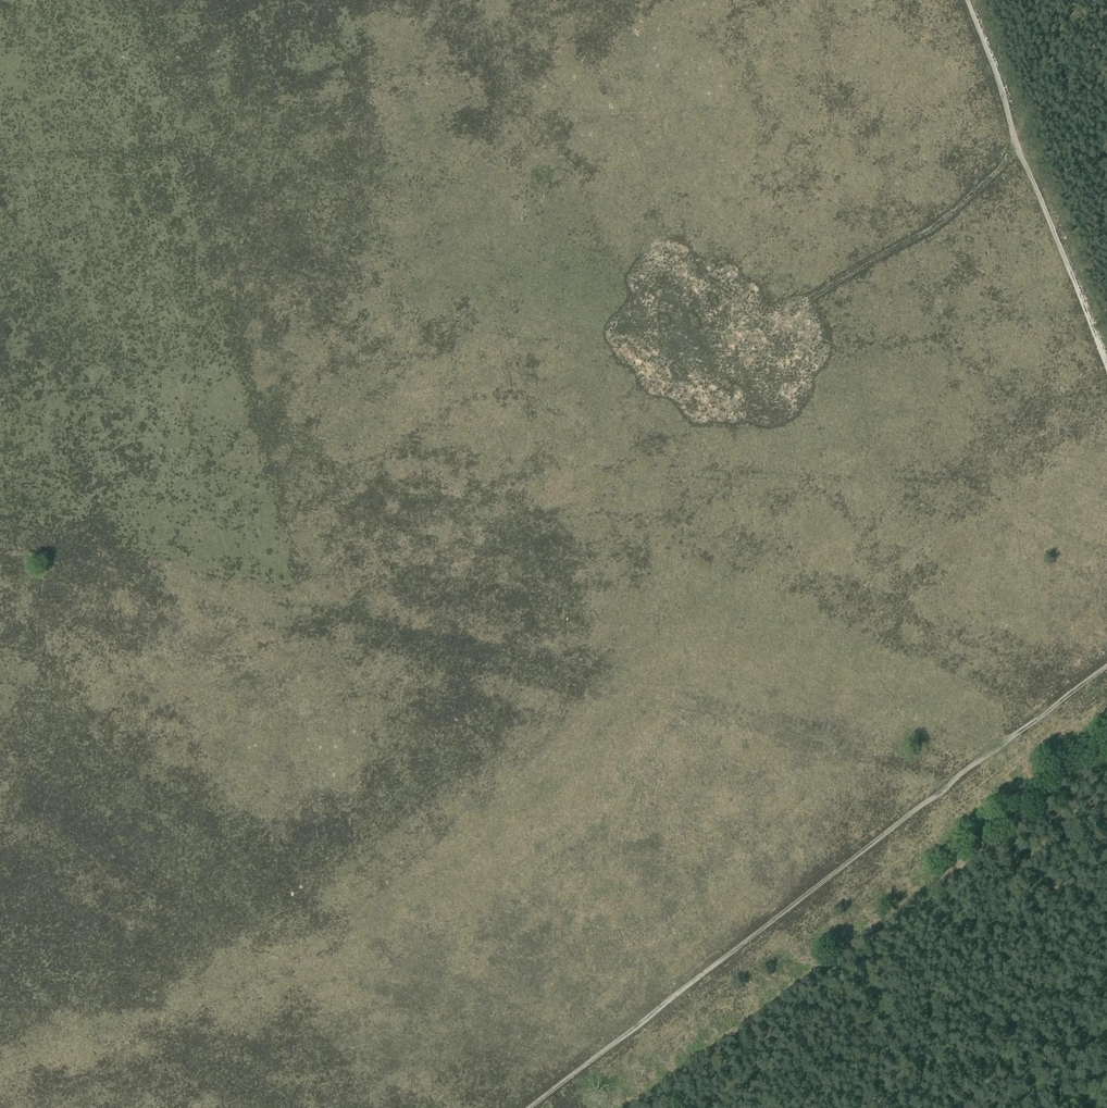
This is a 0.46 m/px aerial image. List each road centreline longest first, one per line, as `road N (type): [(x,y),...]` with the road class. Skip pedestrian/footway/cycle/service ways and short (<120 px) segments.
road 1 (track): [(529,1107),(1106,666)]
road 2 (track): [(1106,366),(967,0)]

